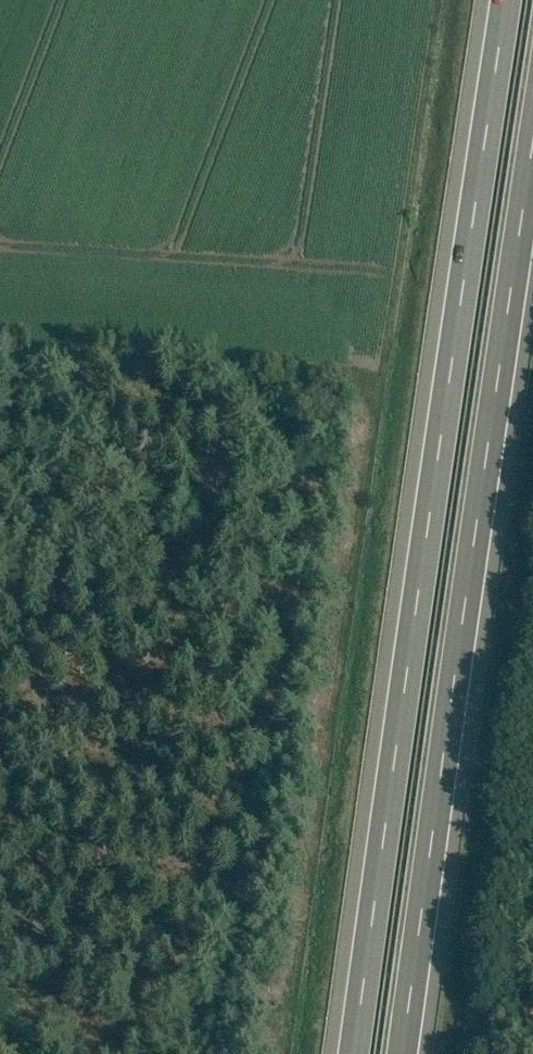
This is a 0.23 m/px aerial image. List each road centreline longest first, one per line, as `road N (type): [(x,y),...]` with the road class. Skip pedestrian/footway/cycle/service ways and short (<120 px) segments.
road 1 (motorway): [(507,0),(355,1053)]
road 2 (motorway): [(403,1053),(532,142)]

